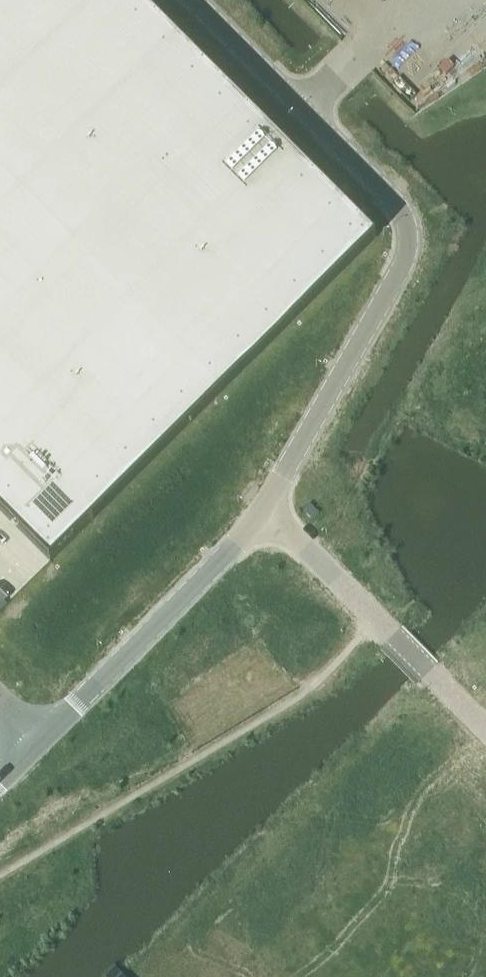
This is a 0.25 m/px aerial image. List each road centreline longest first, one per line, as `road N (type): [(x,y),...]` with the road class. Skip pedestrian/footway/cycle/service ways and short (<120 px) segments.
road 1 (unclassified): [(193,0),(389,197),(405,230),(395,276),(262,521)]
road 2 (unclassified): [(262,521),(0,780)]
road 3 (unclassified): [(485,730),(328,572),(262,521)]

